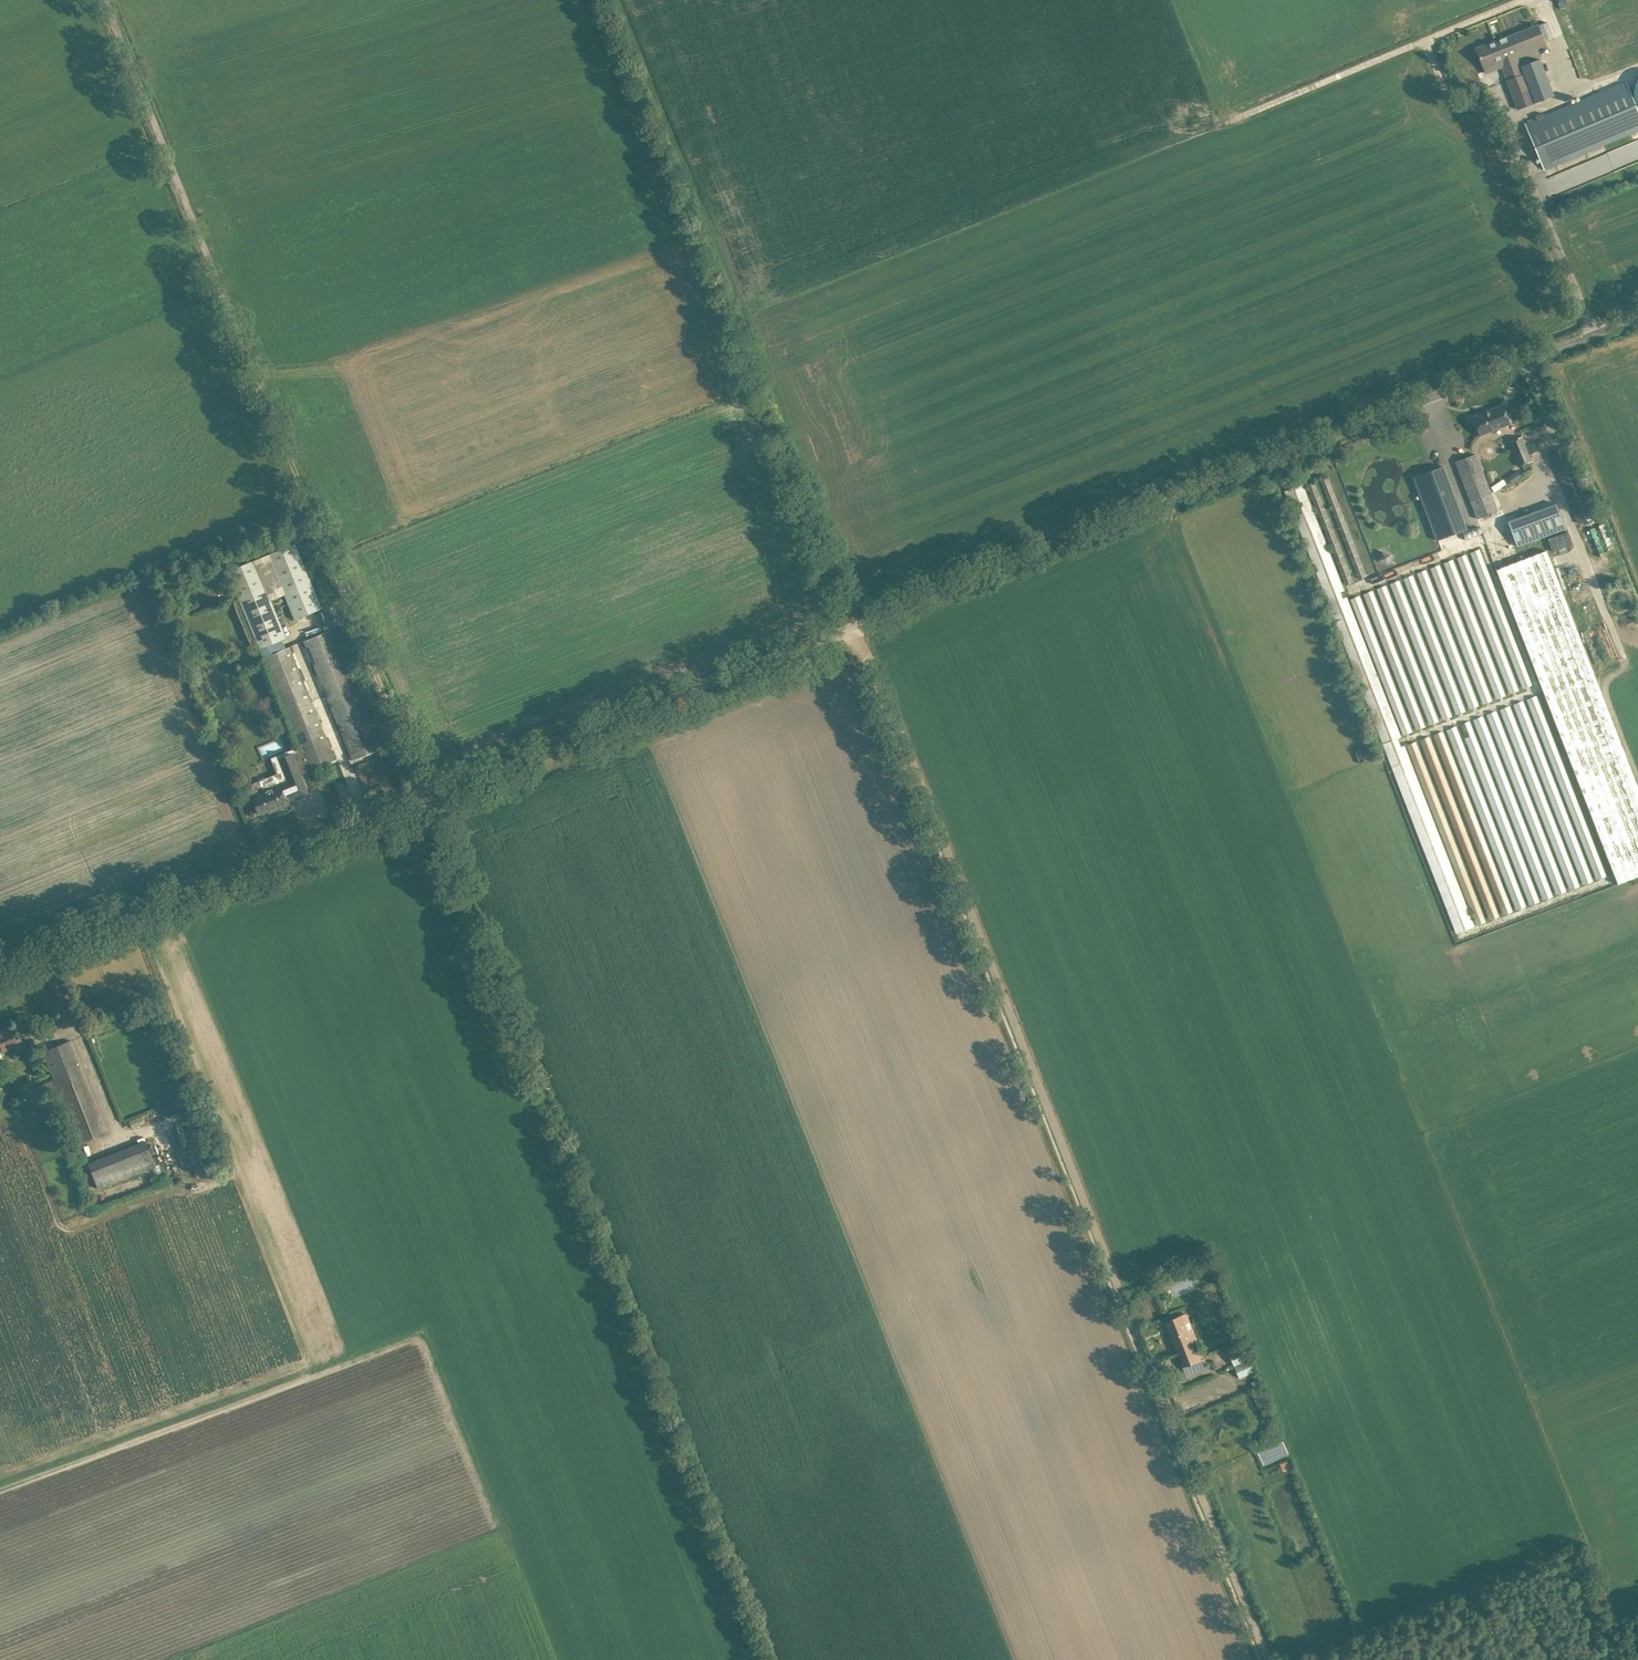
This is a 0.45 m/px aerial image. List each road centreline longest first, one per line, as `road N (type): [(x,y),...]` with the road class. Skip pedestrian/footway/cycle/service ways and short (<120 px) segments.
road 1 (unclassified): [(427,796),(1637,320)]
road 2 (track): [(1261,1659),(851,633)]
road 3 (track): [(105,0),(299,497)]
road 4 (unclassified): [(0,961),(427,796)]
road 5 (unclassified): [(427,796),(299,497),(207,535)]
road 6 (track): [(1230,123),(1529,0)]
road 7 (unclassified): [(0,621),(207,535)]
road 8 (track): [(1509,169),(1481,109),(1452,104),(1425,43)]

